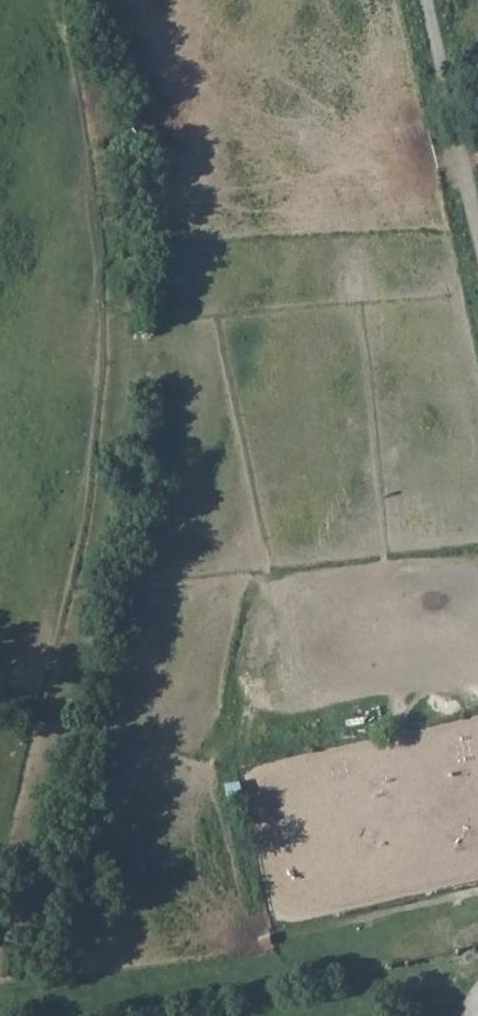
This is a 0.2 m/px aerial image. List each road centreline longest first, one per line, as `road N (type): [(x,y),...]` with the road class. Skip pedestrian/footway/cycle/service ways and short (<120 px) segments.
road 1 (track): [(477,218),(427,0)]

